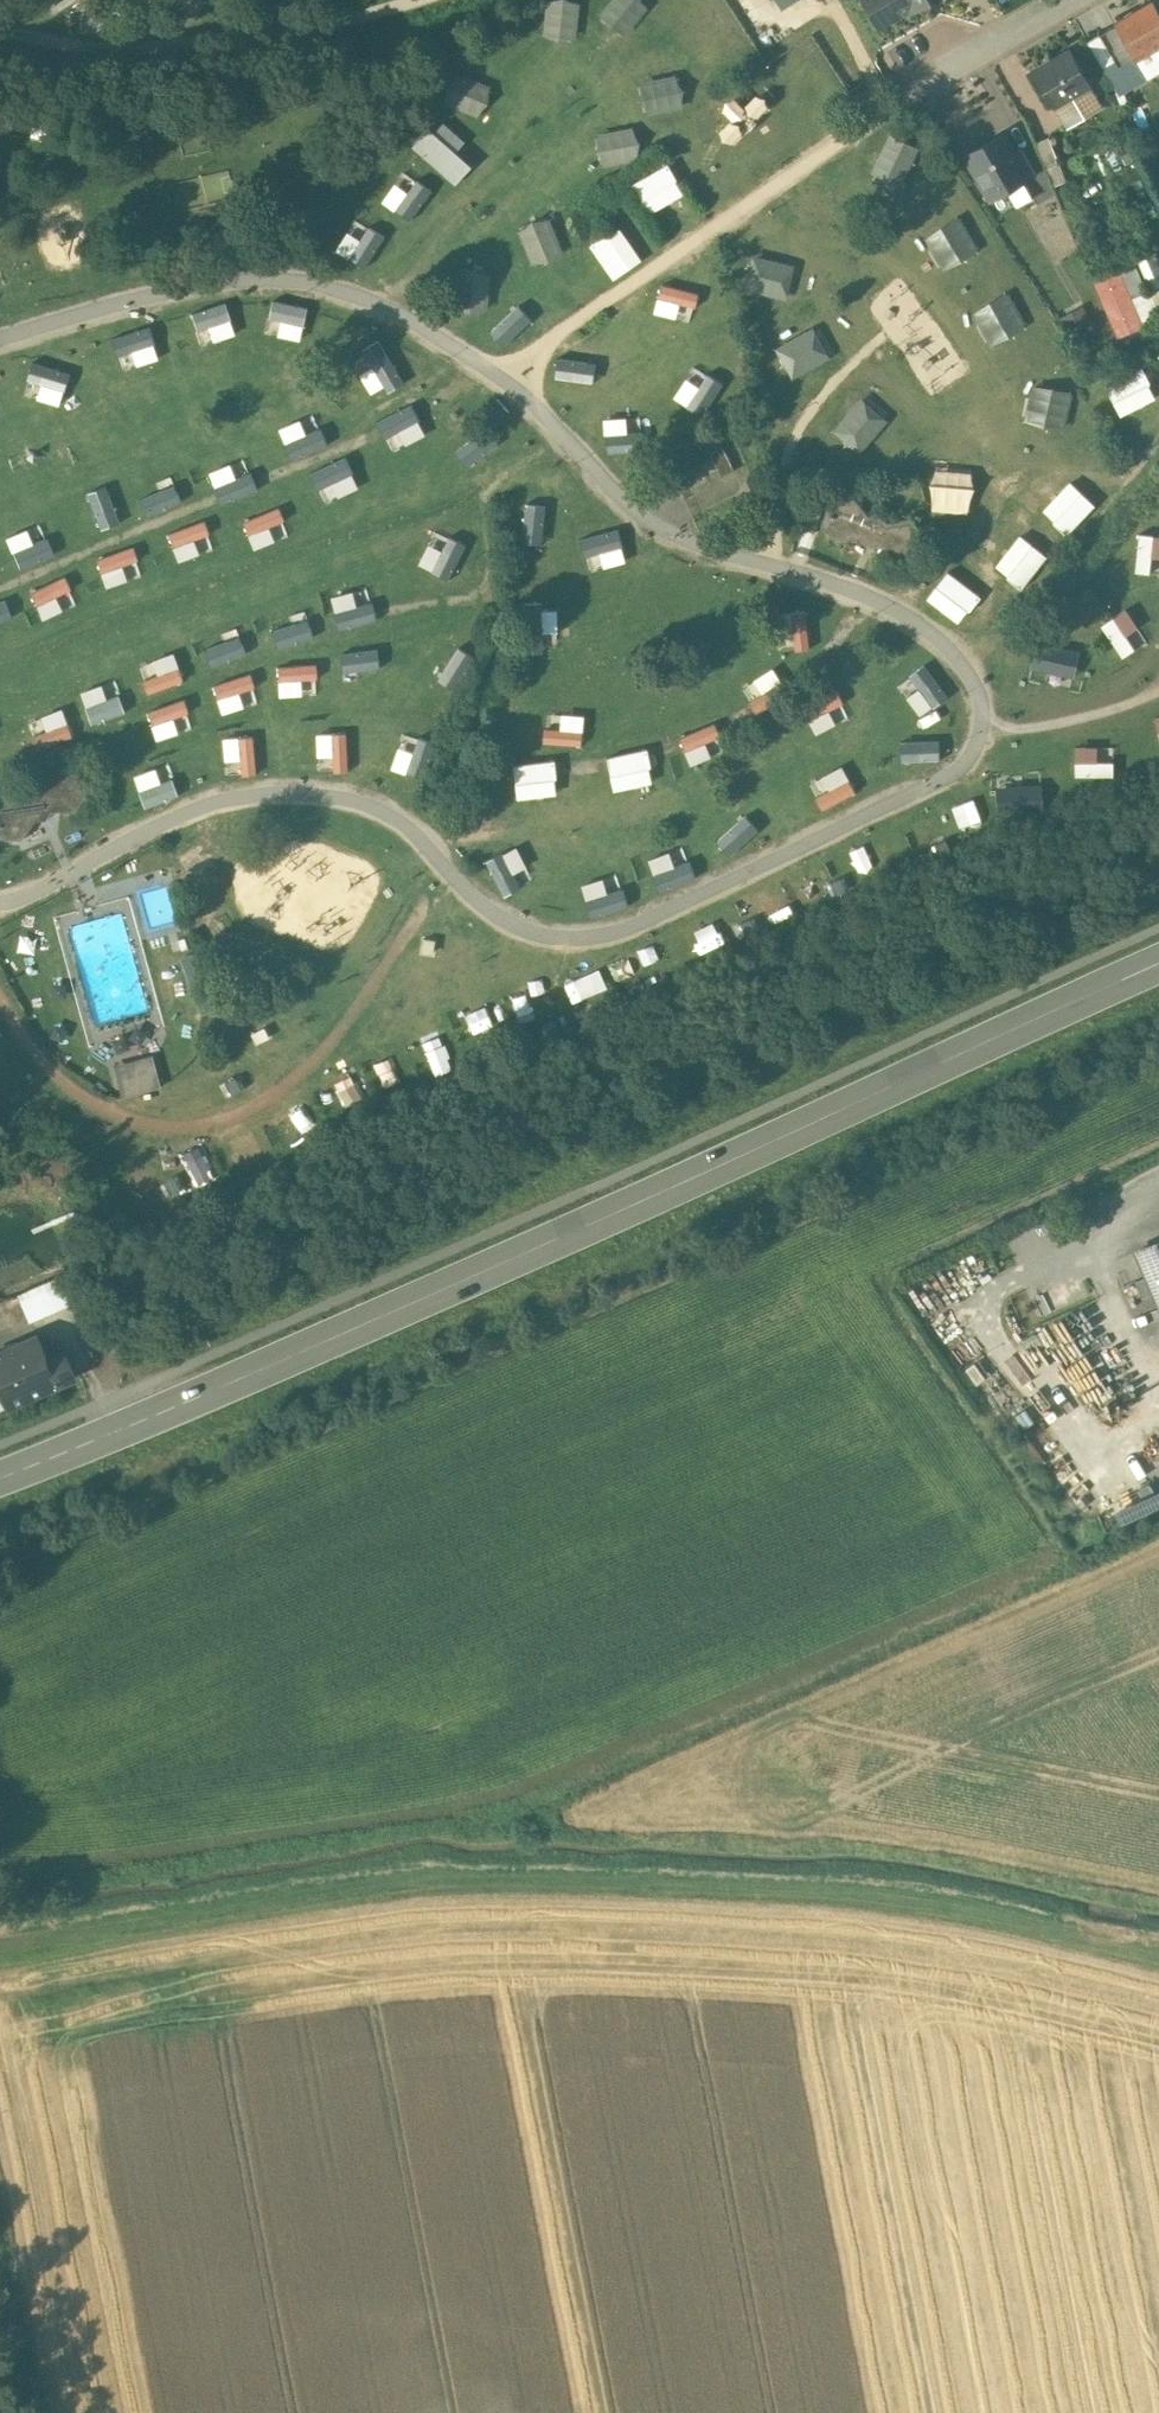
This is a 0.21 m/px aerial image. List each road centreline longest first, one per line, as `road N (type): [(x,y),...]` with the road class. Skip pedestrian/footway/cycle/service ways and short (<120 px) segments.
road 1 (secondary): [(0,1477),(282,1360),(1158,964)]
road 2 (residential): [(950,72),(1070,0)]

